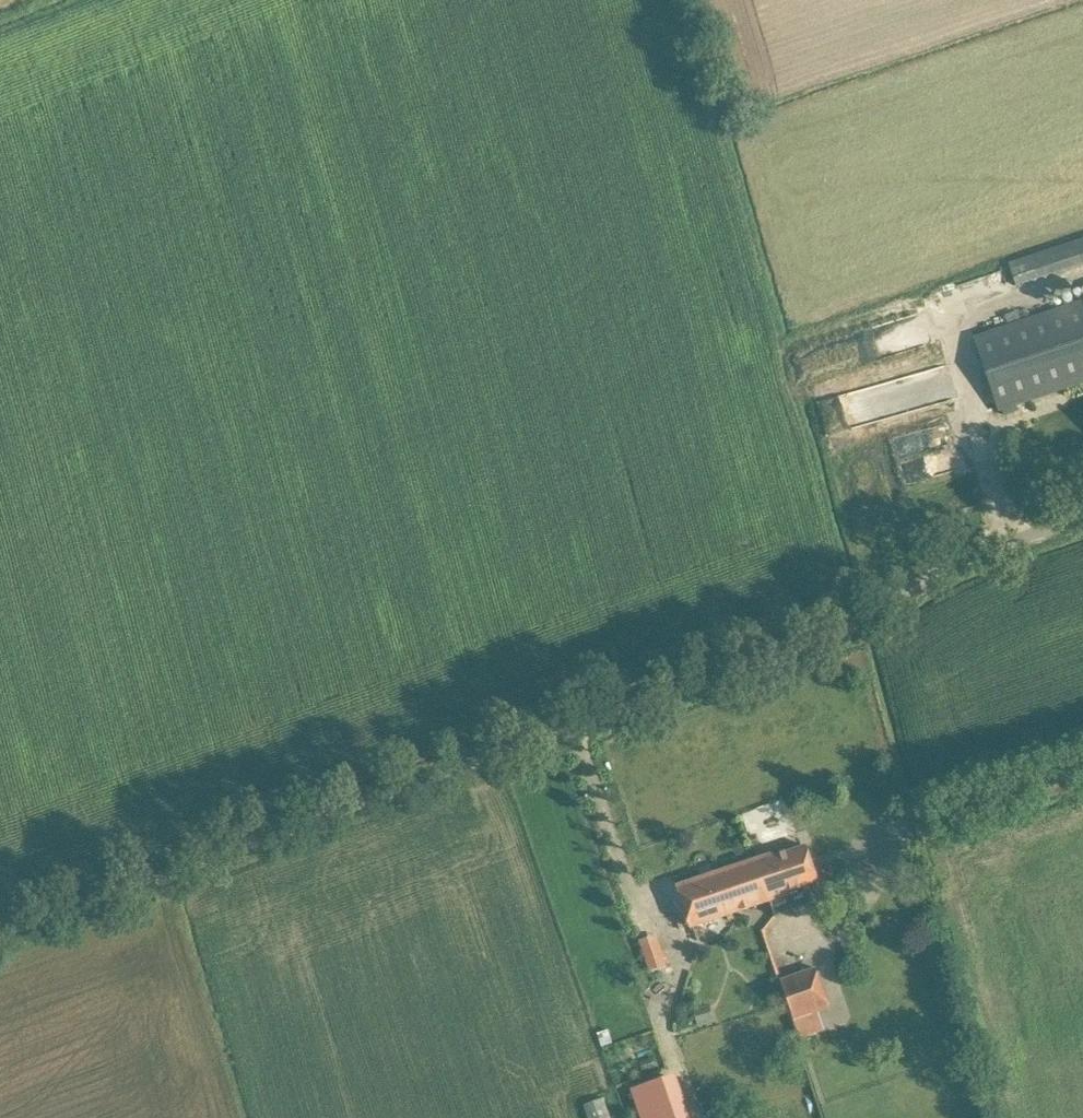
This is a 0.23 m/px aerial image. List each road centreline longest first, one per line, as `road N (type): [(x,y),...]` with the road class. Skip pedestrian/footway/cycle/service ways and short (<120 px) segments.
road 1 (unclassified): [(0,947),(815,650),(887,615),(939,576),(1082,522)]

